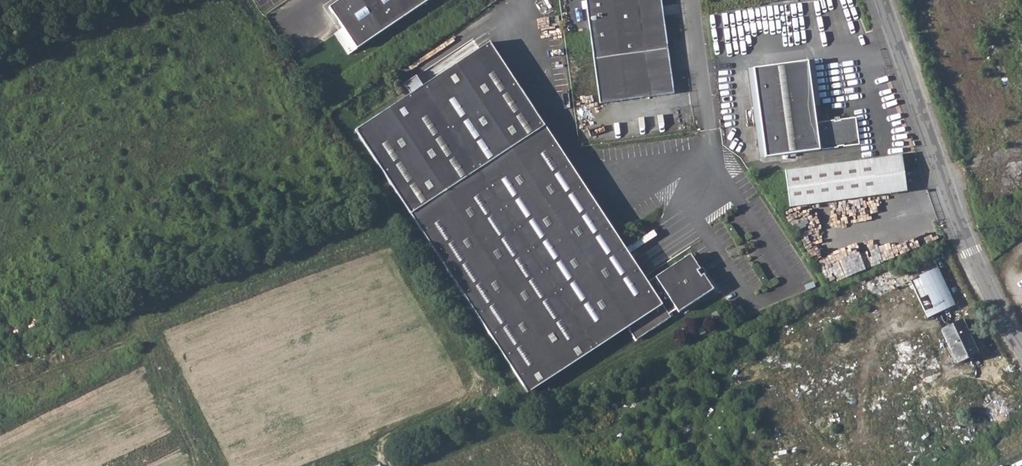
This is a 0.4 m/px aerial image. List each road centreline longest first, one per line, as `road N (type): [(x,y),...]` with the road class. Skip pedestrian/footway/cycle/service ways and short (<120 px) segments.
road 1 (residential): [(1021,341),(961,225),(883,0)]
road 2 (residential): [(692,0),(710,130)]

